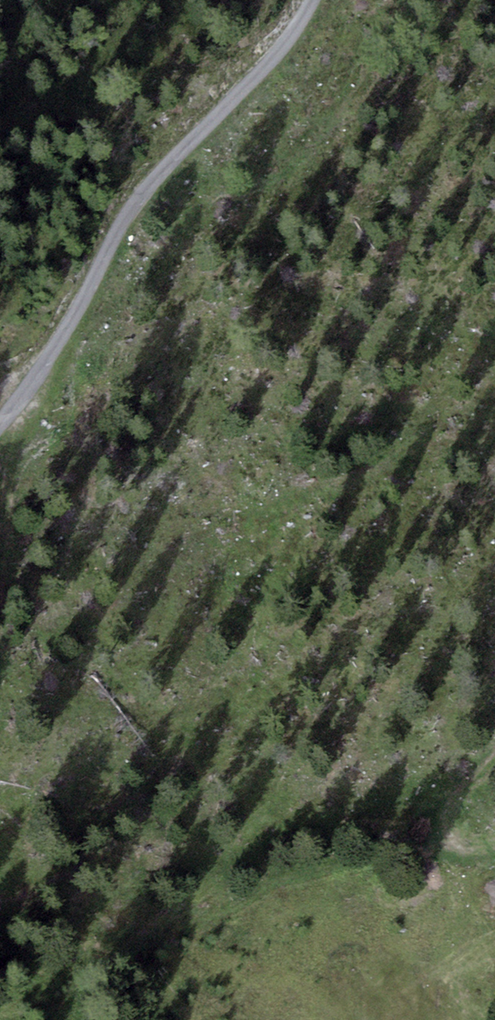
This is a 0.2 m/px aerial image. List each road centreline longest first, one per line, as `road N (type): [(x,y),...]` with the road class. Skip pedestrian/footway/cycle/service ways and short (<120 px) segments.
road 1 (track): [(313,0),(285,44),(133,205),(32,381),(0,420)]
road 2 (track): [(32,381),(0,652)]
road 3 (track): [(494,846),(477,851),(457,835),(461,800),(494,766)]

